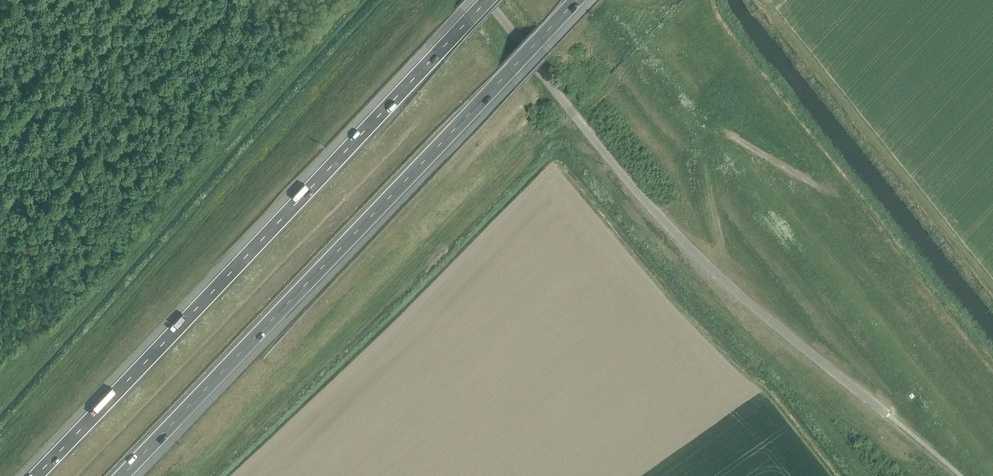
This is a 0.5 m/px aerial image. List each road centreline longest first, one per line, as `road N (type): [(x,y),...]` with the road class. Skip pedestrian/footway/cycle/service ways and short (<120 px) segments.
road 1 (motorway): [(121,475),(577,0)]
road 2 (motorway): [(487,0),(34,475)]
road 3 (track): [(705,262),(719,243),(702,149),(711,136),(727,136),(816,187),(832,176),(721,29),(709,0)]
road 4 (unclassified): [(572,111),(482,0)]

